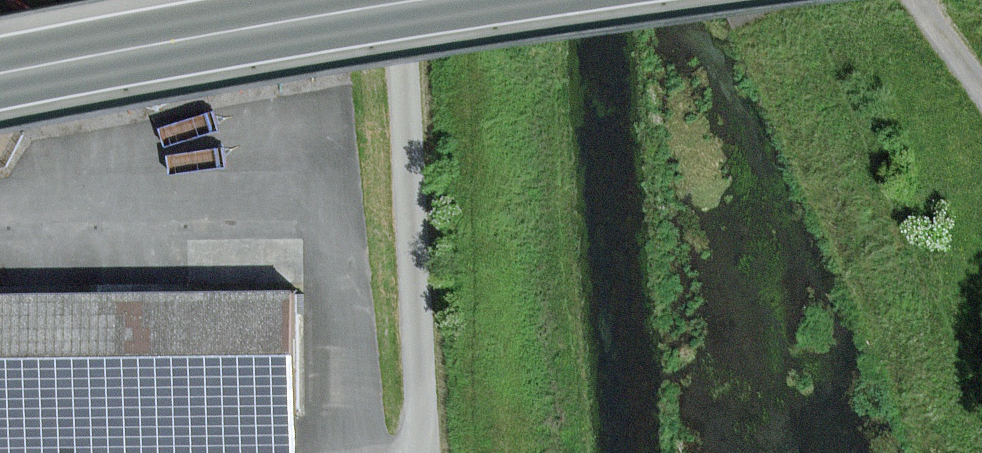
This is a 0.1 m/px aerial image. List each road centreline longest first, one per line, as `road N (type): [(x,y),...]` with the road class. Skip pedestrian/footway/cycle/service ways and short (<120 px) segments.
road 1 (unclassified): [(404,0),(426,452)]
road 2 (secondary): [(0,74),(429,0)]

